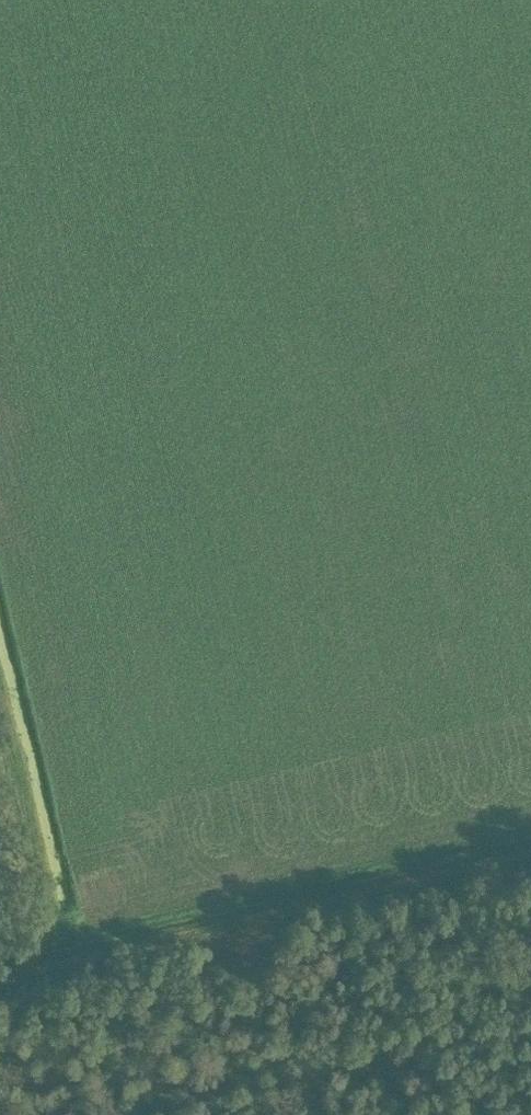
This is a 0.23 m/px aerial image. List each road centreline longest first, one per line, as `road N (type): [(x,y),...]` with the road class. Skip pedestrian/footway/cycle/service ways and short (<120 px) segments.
road 1 (track): [(52,921),(0,690)]

